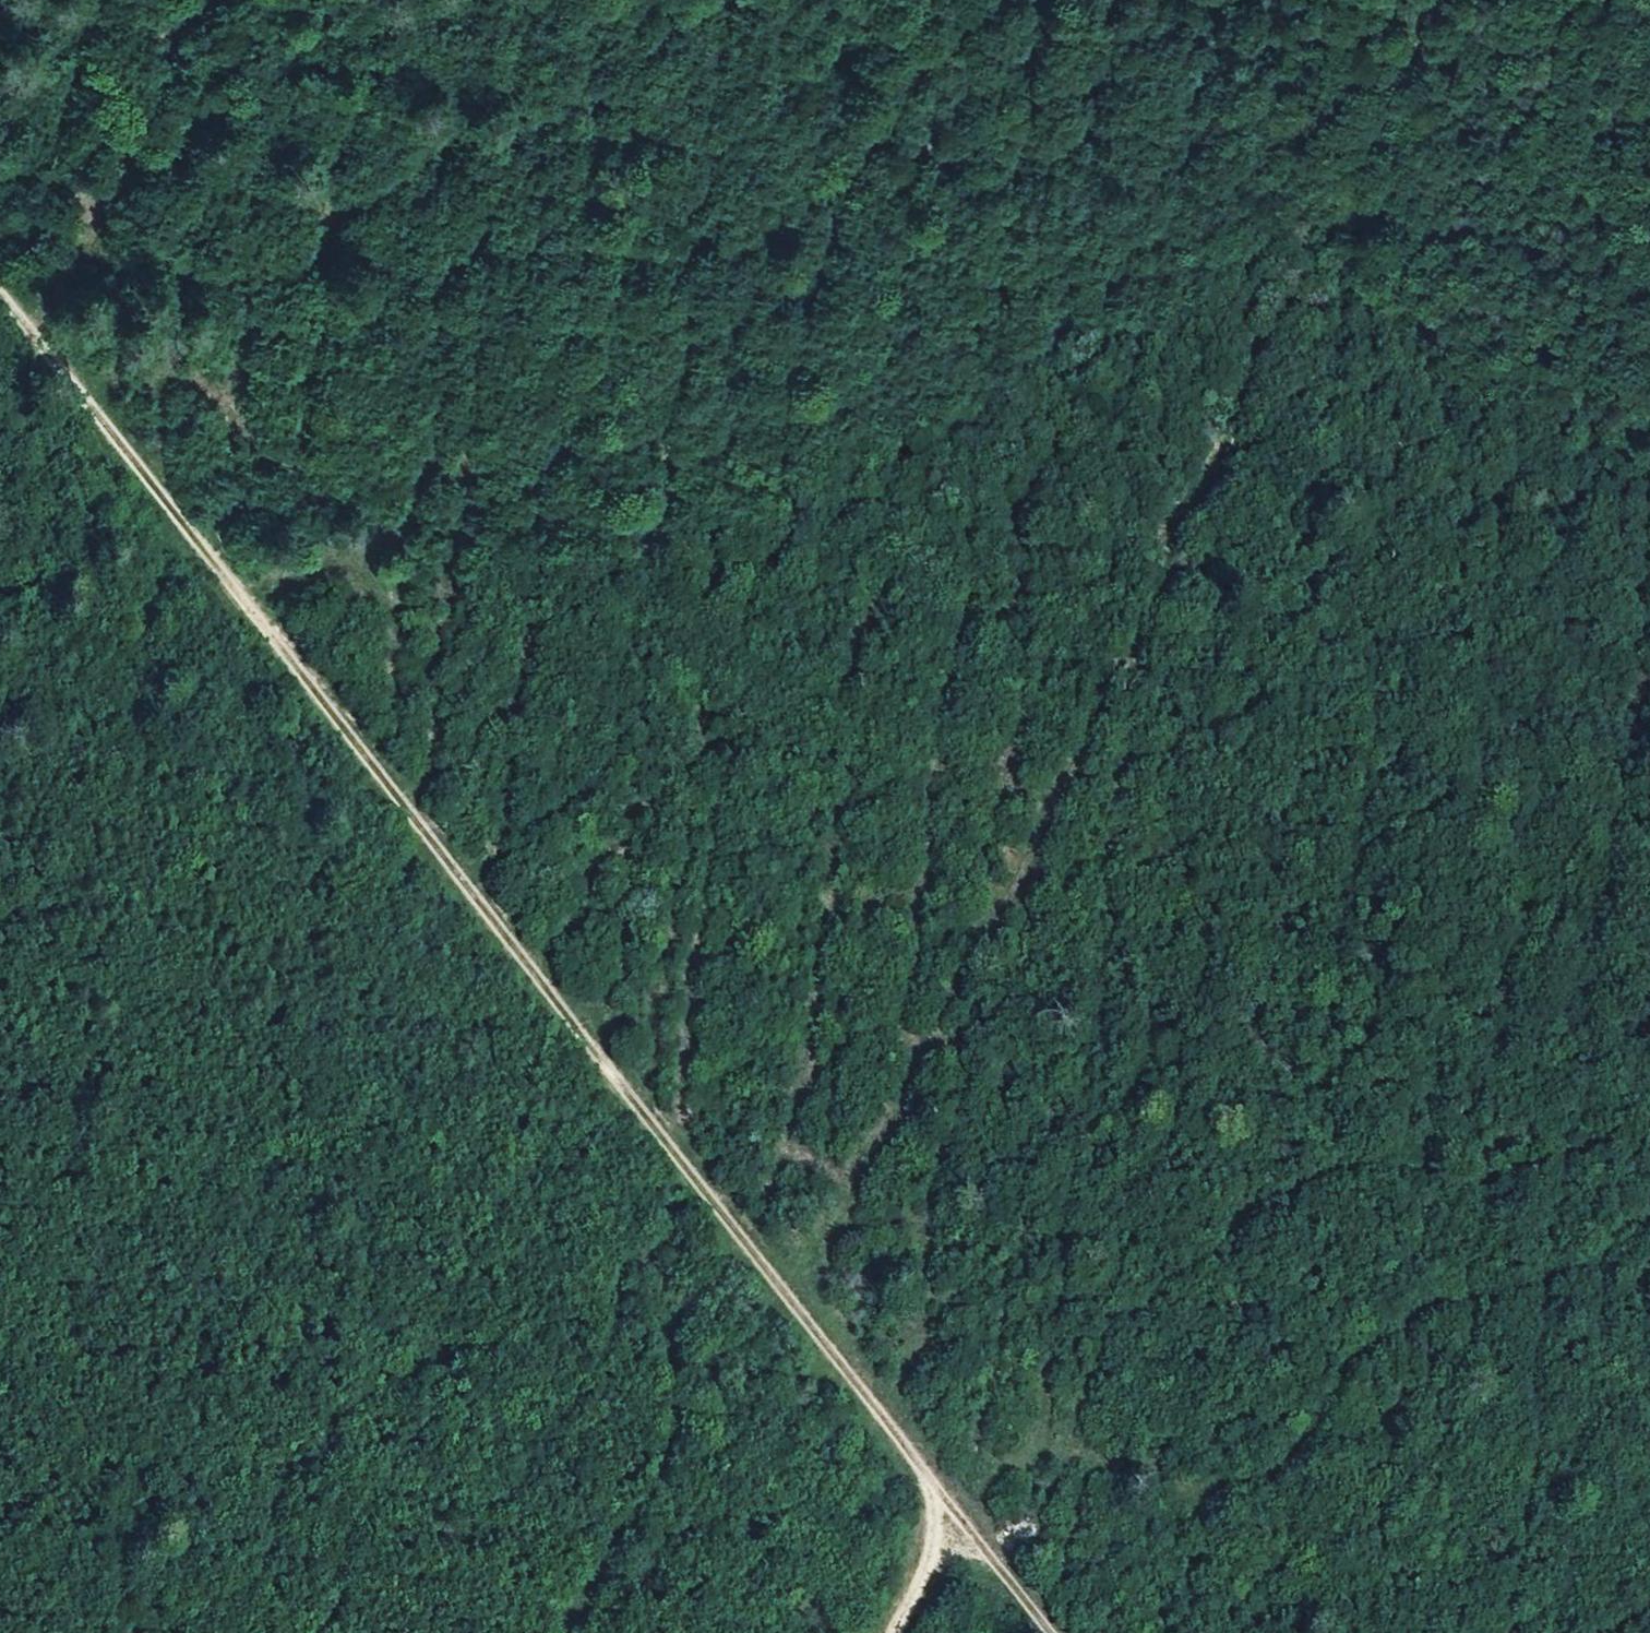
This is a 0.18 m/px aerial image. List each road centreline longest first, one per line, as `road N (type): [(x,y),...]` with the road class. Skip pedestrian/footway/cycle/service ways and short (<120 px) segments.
road 1 (track): [(64,365),(958,1515)]
road 2 (track): [(958,1515),(1052,1632)]
road 3 (track): [(958,1515),(901,1632)]

